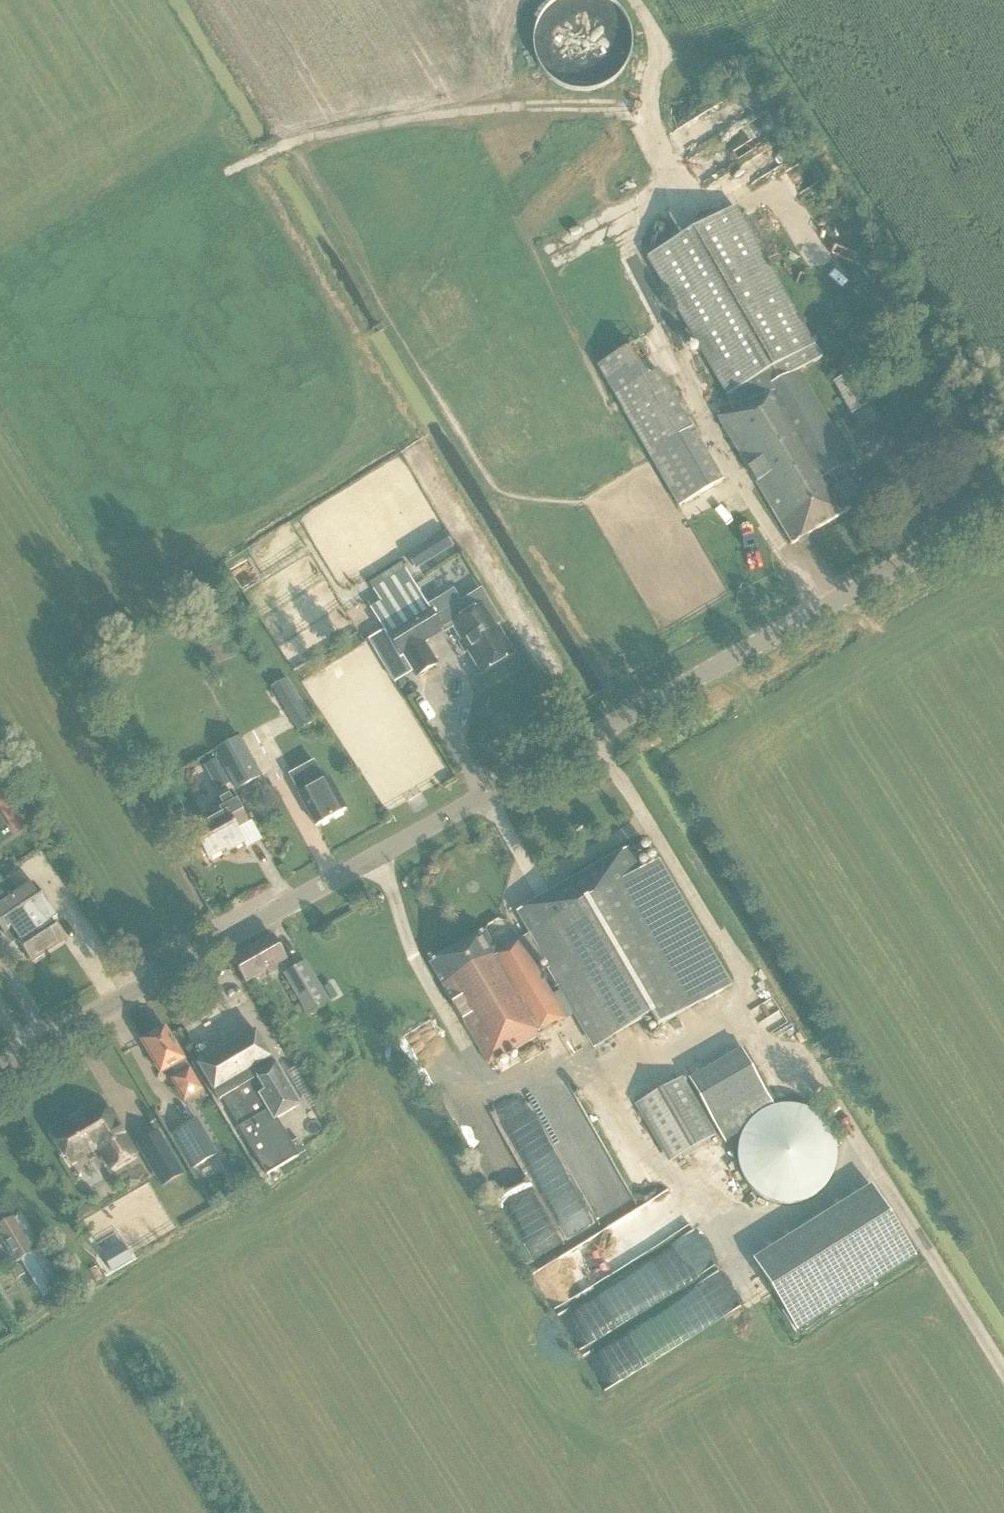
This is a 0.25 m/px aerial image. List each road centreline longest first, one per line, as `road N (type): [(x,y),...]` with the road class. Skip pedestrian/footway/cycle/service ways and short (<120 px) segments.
road 1 (tertiary): [(1003,503),(284,904),(0,1073)]

